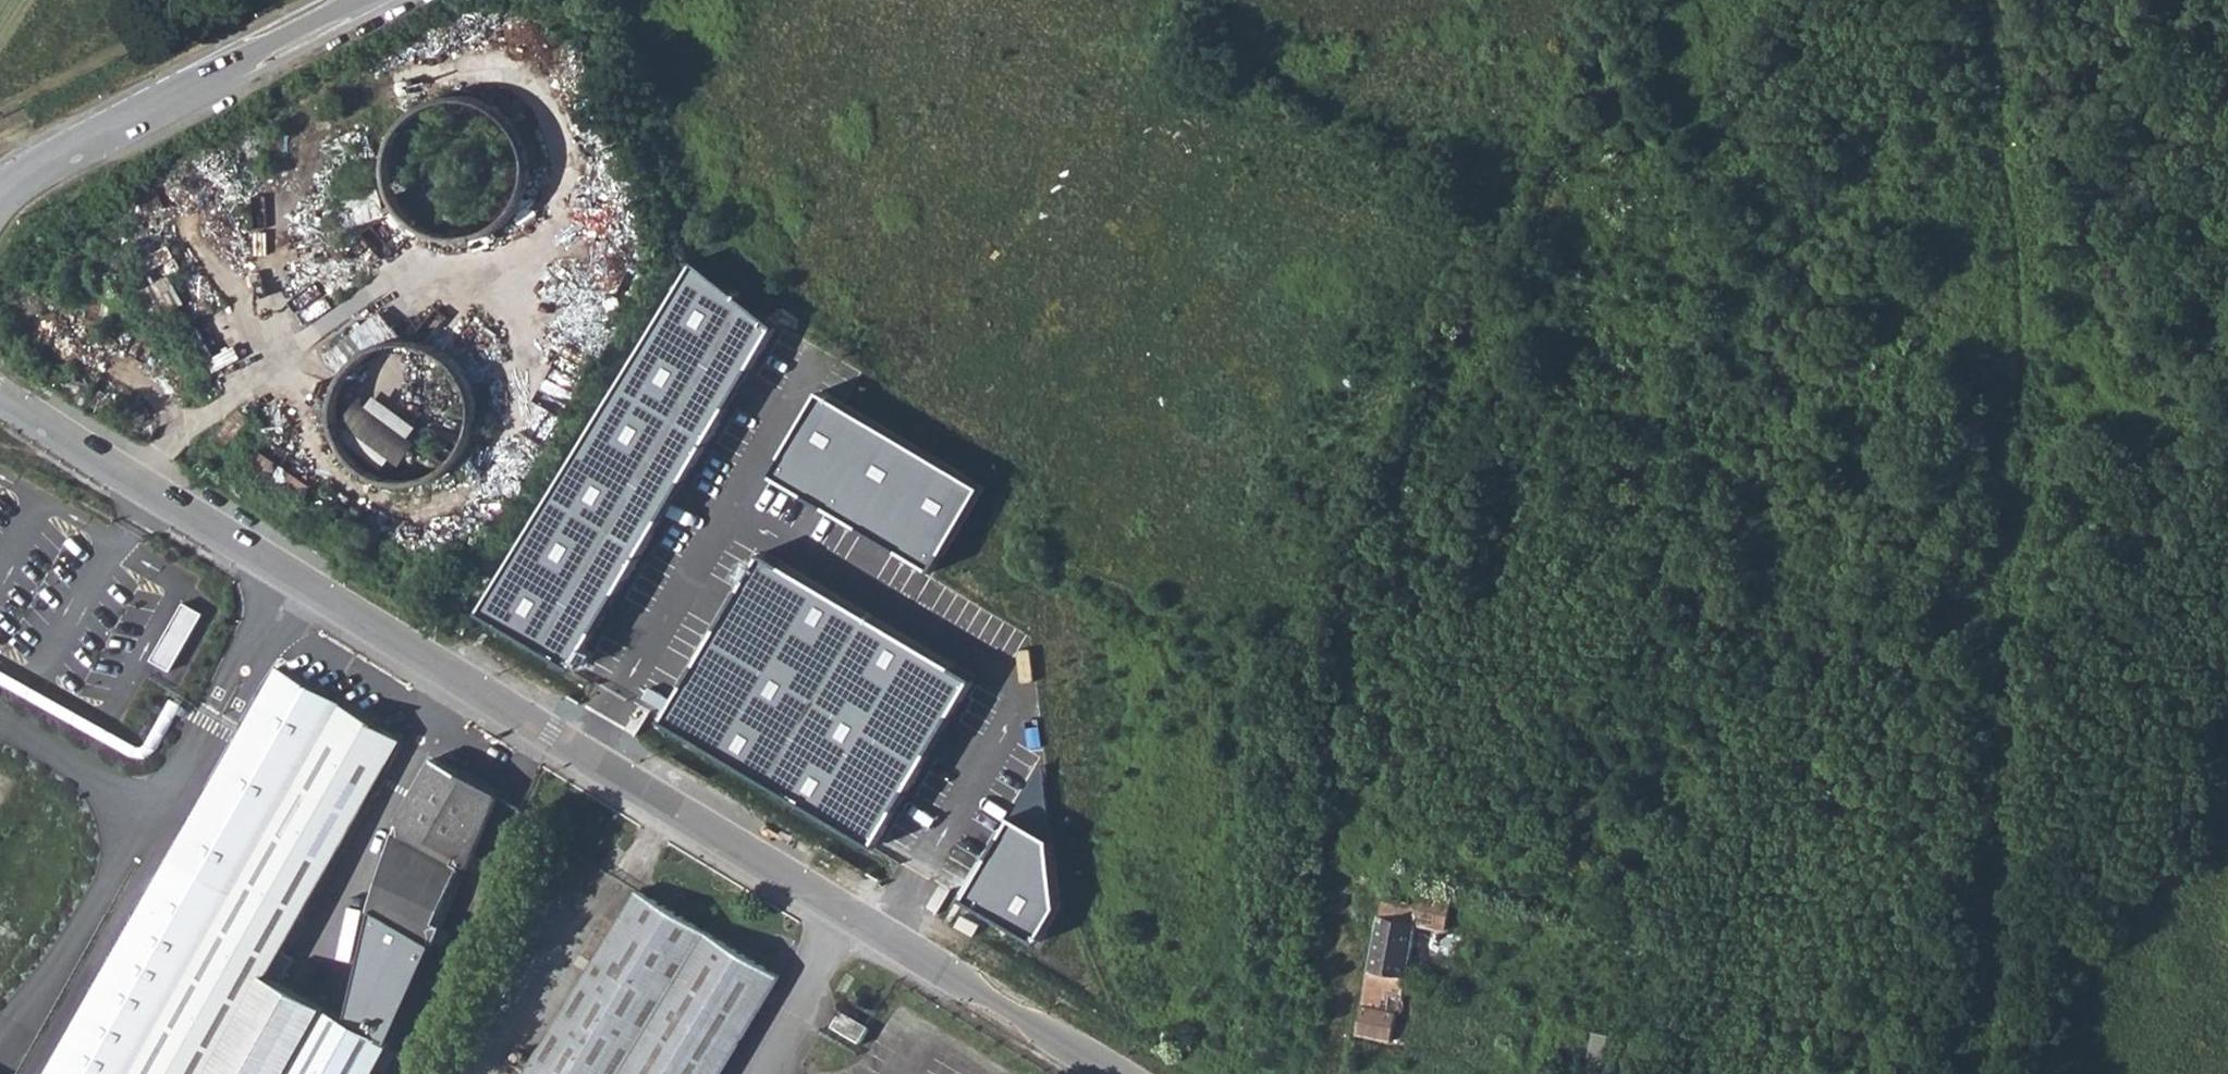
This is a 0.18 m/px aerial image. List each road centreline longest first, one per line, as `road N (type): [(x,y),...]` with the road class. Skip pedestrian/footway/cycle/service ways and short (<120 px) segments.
road 1 (tertiary): [(0,395),(1109,1073)]
road 2 (tertiary): [(359,0),(0,193)]

